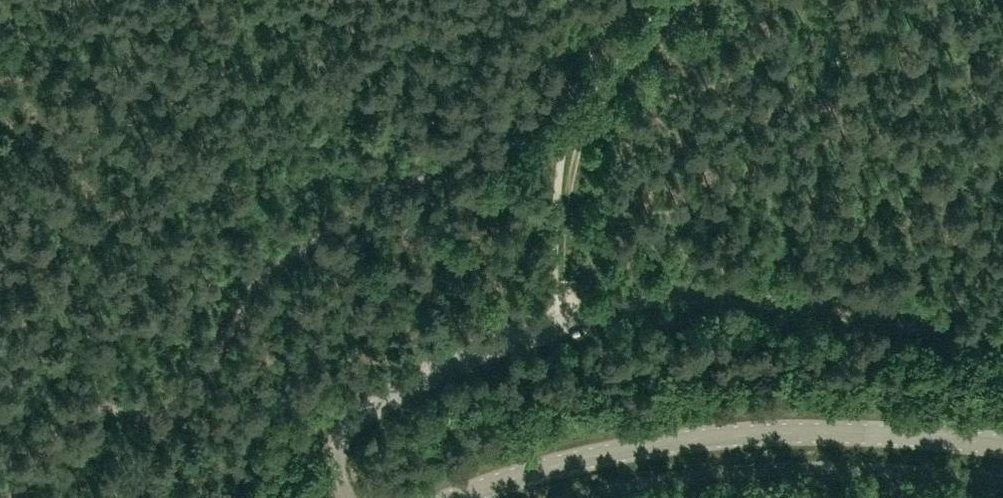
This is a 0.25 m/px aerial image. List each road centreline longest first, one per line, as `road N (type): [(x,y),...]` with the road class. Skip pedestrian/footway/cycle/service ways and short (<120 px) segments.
road 1 (track): [(16,497),(64,422),(85,410),(168,417),(186,409),(241,306),(326,226),(385,192),(488,154),(547,103),(590,118)]
road 2 (tertiary): [(459,497),(599,456),(744,434),(914,435),(1002,446)]
road 3 (track): [(1002,338),(760,308),(610,309)]
road 4 (track): [(571,320),(574,155),(591,116),(685,0)]
road 5 (unclassified): [(346,497),(338,453),(358,420),(490,349),(559,324)]

